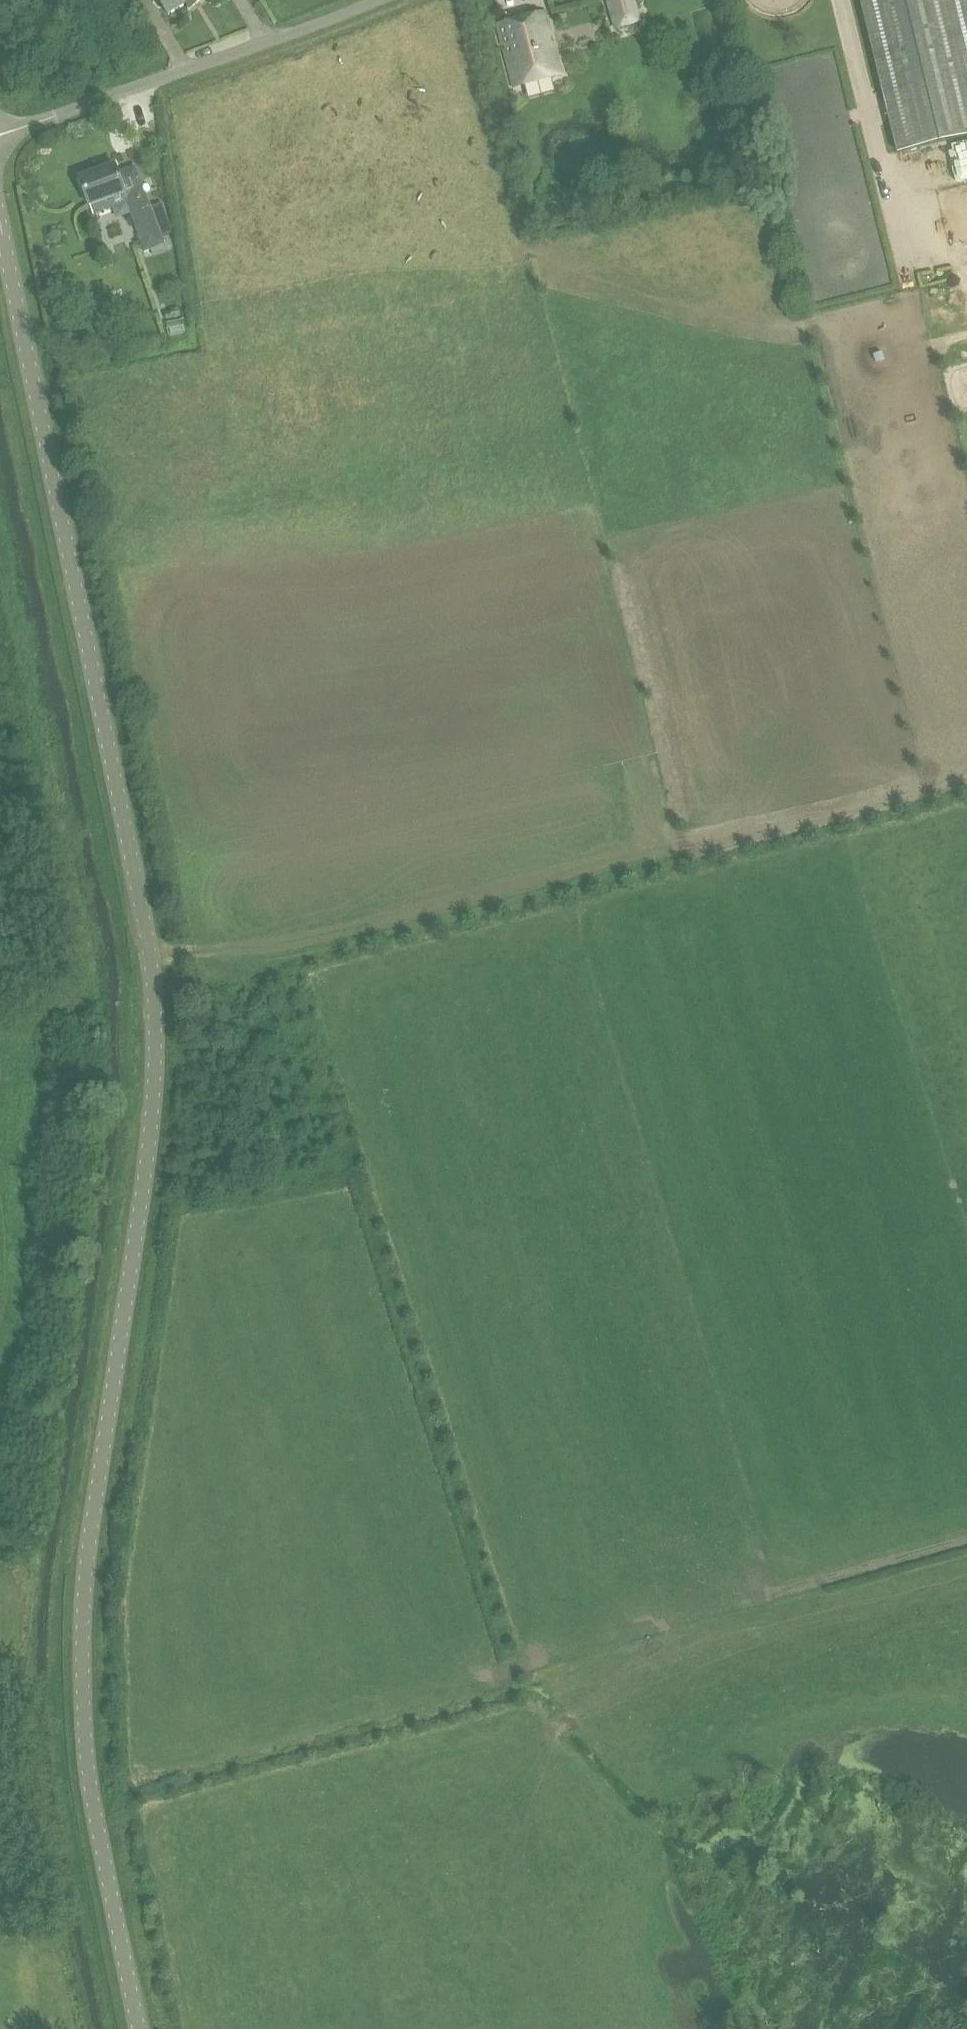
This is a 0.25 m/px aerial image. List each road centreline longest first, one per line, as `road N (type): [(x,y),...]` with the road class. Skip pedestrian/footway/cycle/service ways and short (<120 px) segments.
road 1 (unclassified): [(140,2028),(88,1772),(82,1643),(85,1569),(151,1124),(152,978),(0,220)]
road 2 (unclassified): [(0,136),(379,0)]

